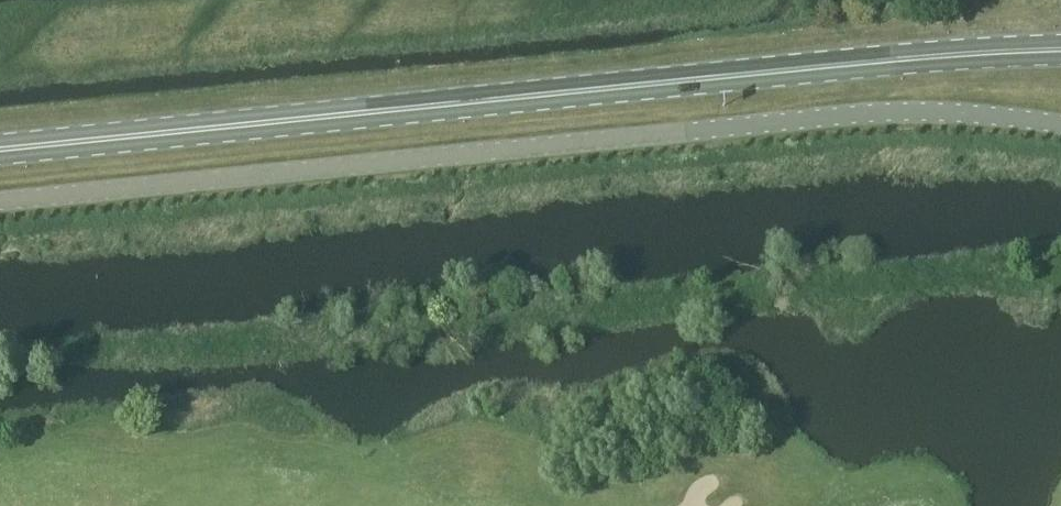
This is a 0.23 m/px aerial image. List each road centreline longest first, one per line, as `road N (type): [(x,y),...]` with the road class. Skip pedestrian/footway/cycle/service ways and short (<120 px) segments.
road 1 (unclassified): [(1060,126),(984,115),(853,115),(0,201)]
road 2 (primary): [(0,150),(906,59),(1060,51)]

